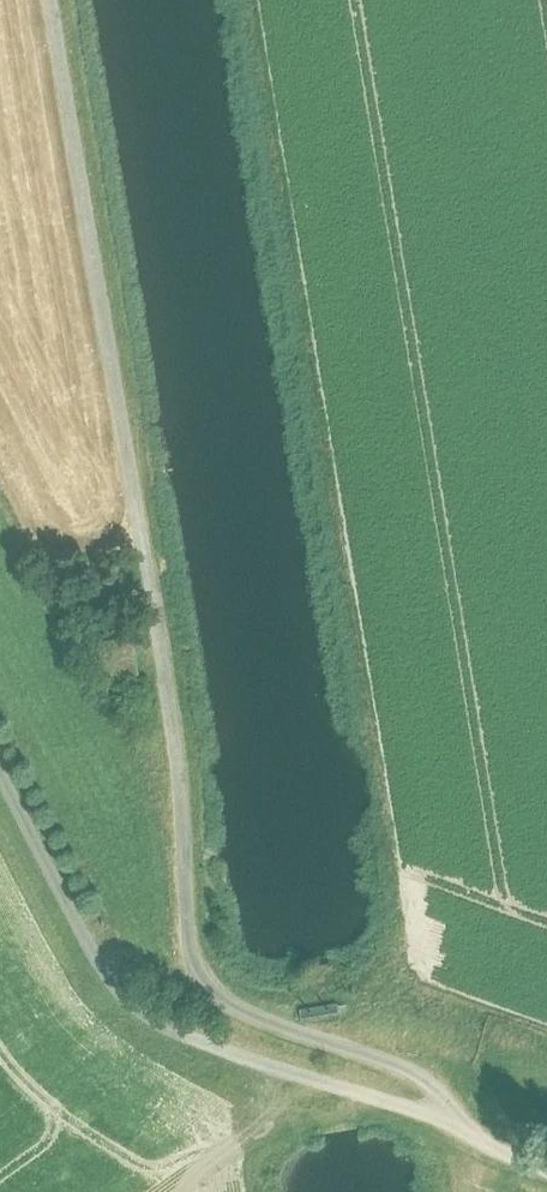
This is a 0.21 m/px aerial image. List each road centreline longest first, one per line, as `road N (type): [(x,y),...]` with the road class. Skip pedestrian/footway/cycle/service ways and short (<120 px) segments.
road 1 (unclassified): [(546,1173),(449,1123),(424,1081),(392,1061),(217,998),(198,980),(188,952),(182,777),(48,0)]

